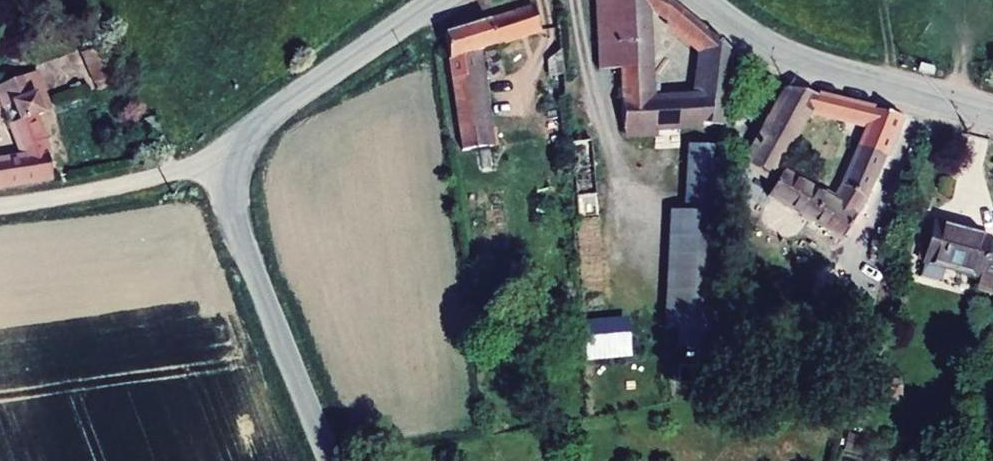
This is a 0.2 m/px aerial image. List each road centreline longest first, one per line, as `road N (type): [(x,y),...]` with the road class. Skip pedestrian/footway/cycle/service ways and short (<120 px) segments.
road 1 (tertiary): [(332,460),(241,237),(240,158)]
road 2 (tertiary): [(702,0),(799,60),(992,113)]
road 3 (tertiary): [(240,158),(259,124),(285,101),(438,0)]
road 4 (unclassified): [(240,158),(0,206)]

